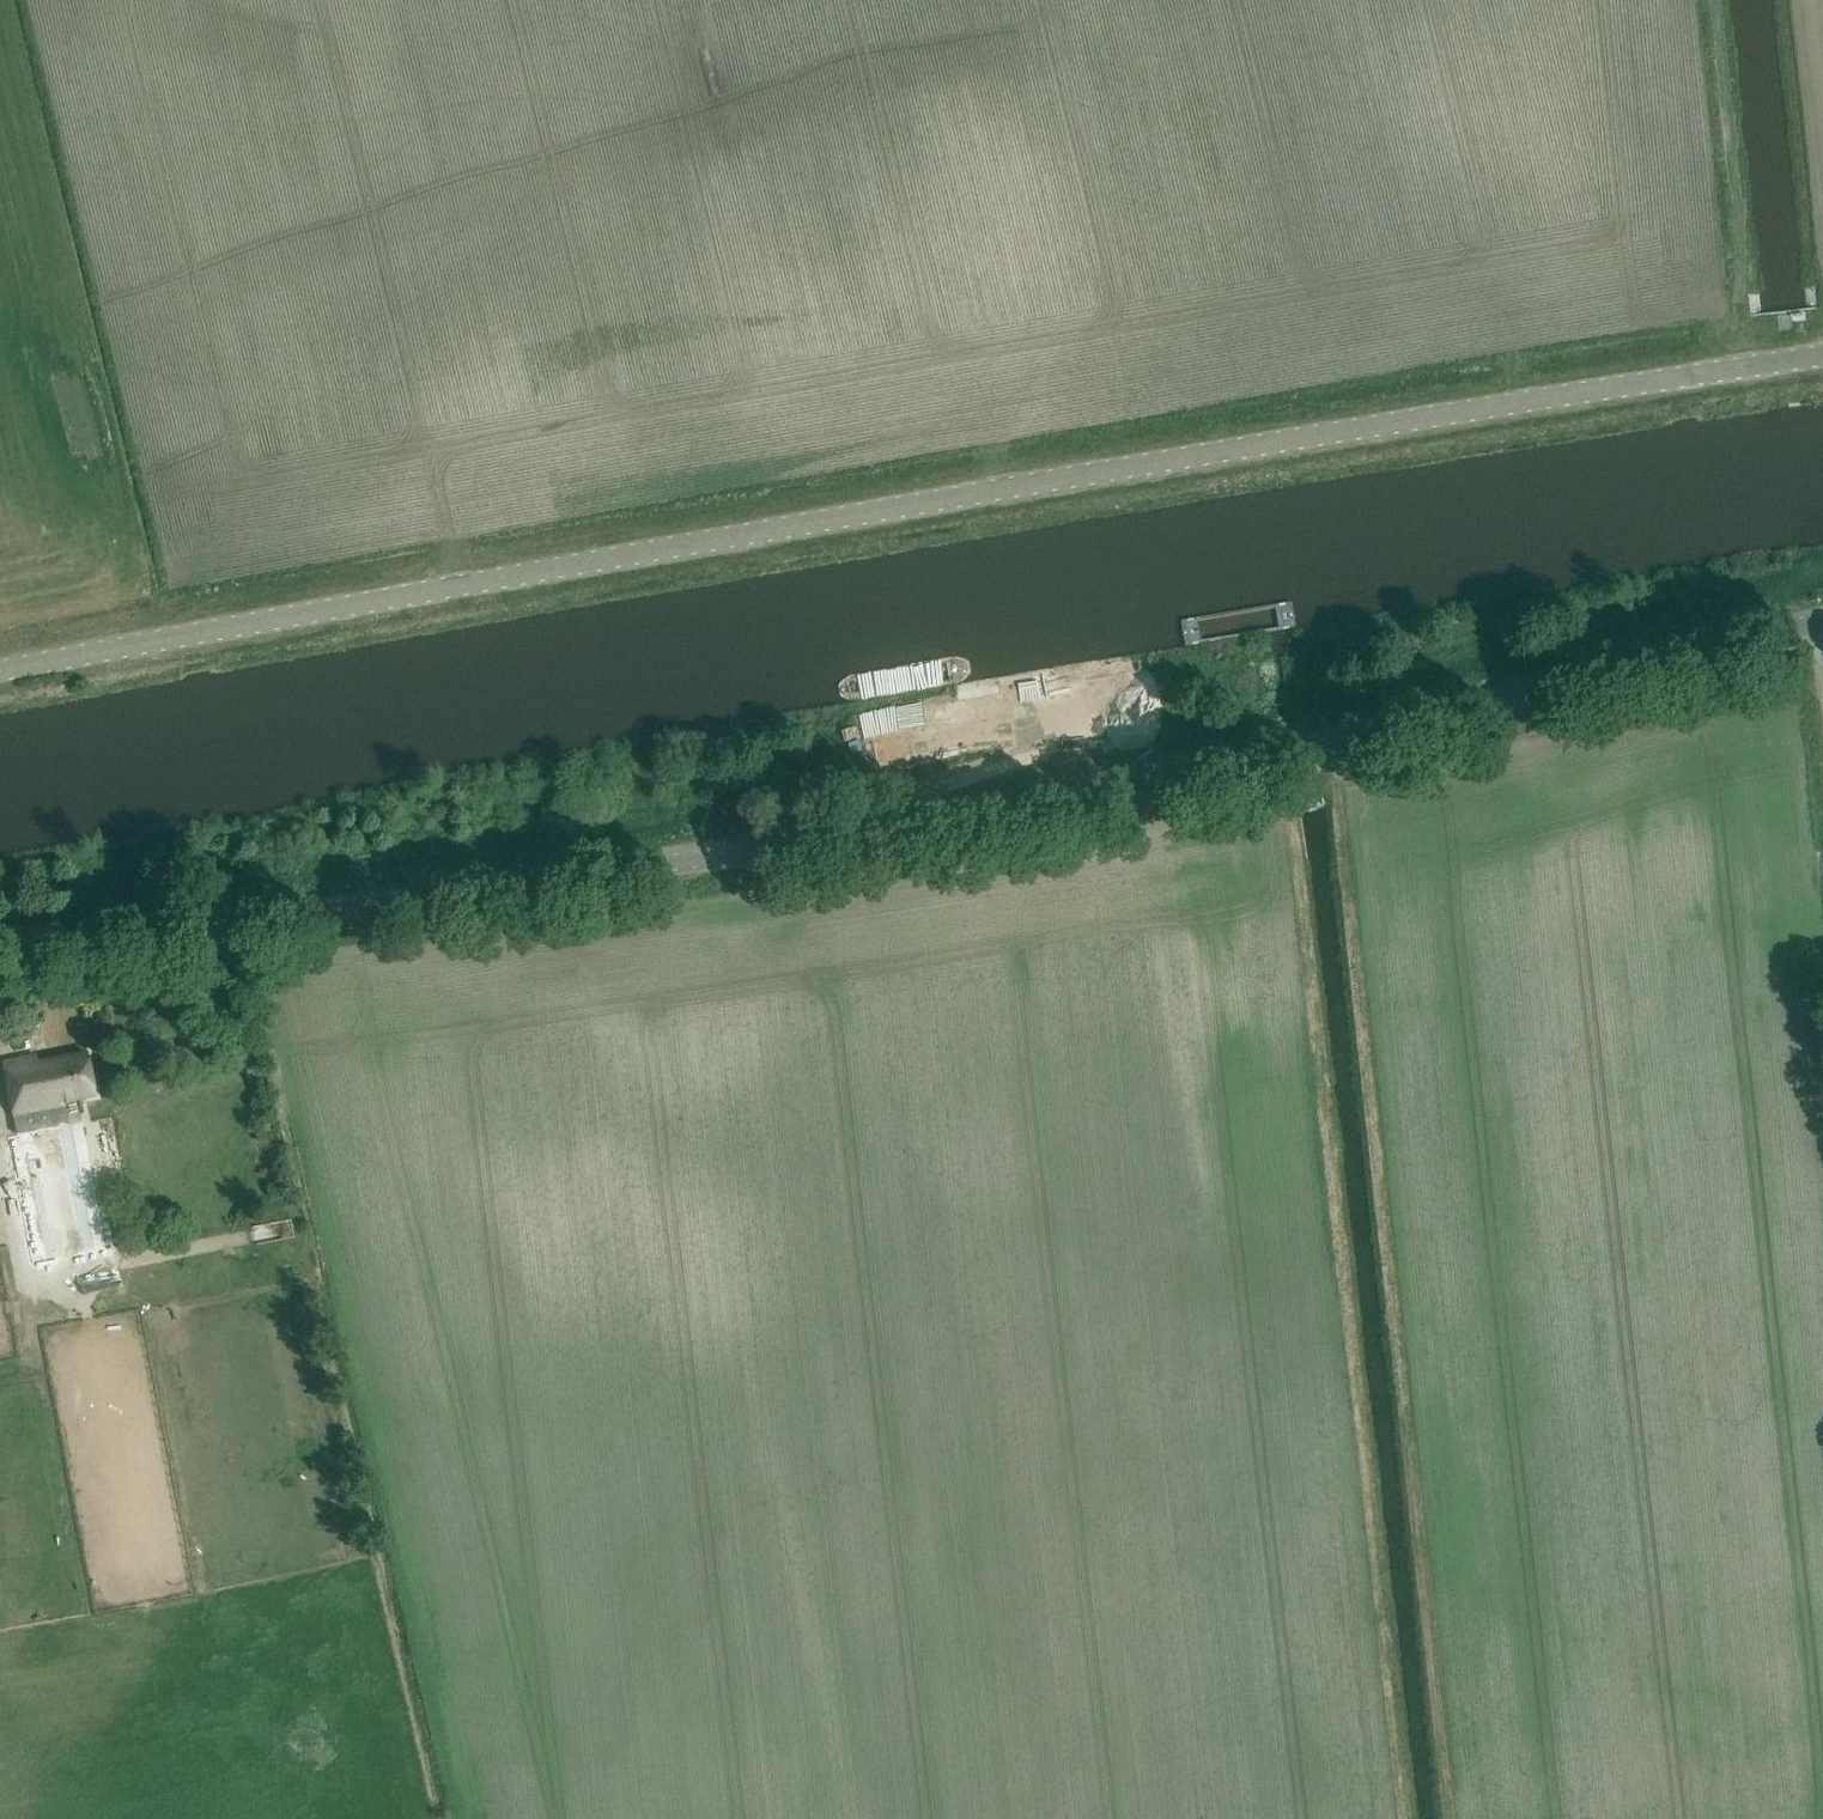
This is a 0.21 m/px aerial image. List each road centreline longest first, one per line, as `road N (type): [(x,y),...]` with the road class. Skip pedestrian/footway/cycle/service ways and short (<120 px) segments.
road 1 (tertiary): [(0,953),(1018,812),(1822,620)]
road 2 (tertiary): [(1822,353),(795,512),(0,671)]

